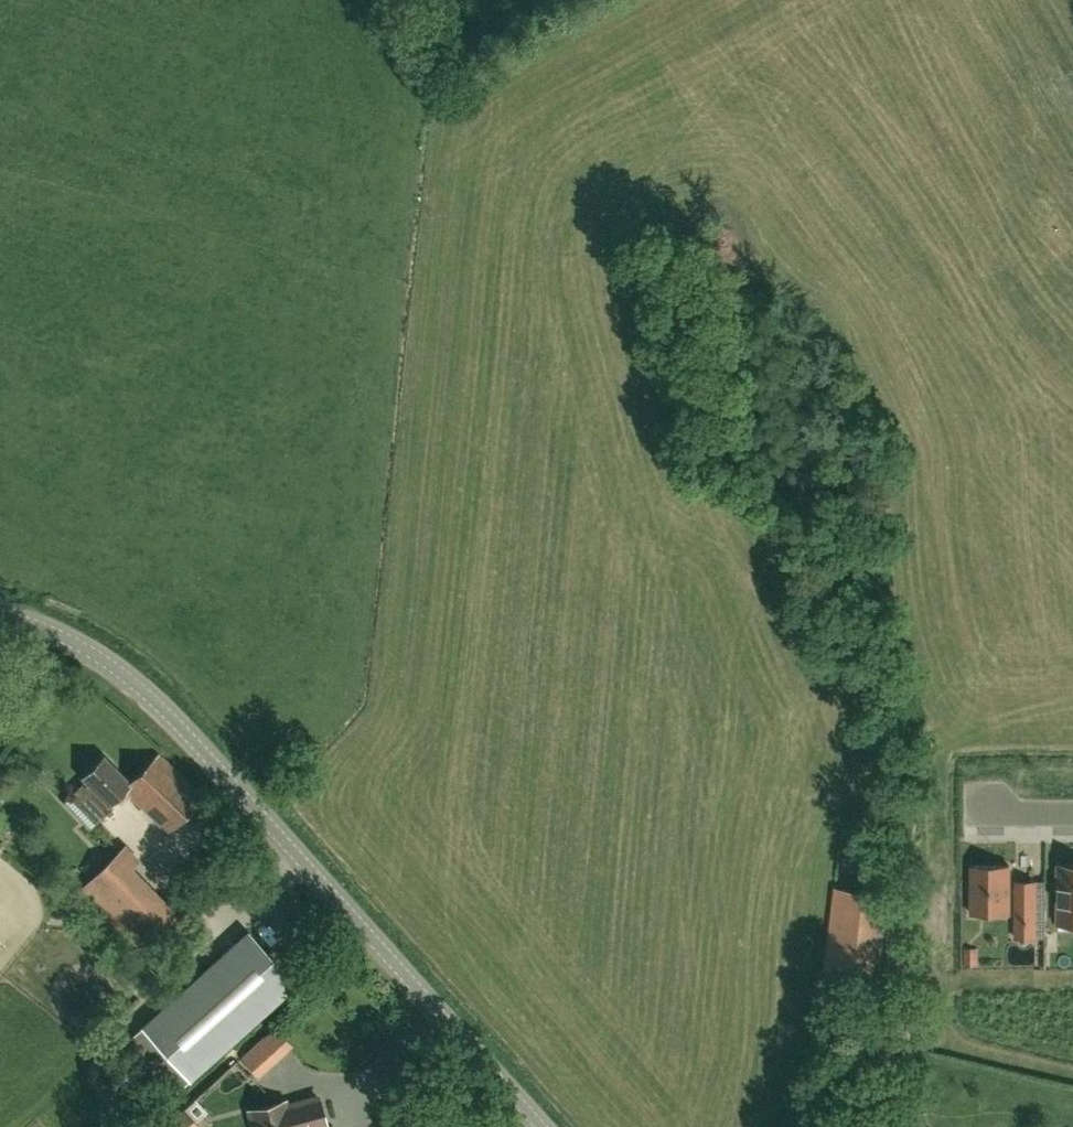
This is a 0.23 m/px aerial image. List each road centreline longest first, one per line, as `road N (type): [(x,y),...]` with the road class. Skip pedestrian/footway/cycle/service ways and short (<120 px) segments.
road 1 (tertiary): [(543,1126),(145,693),(78,646),(0,615)]

